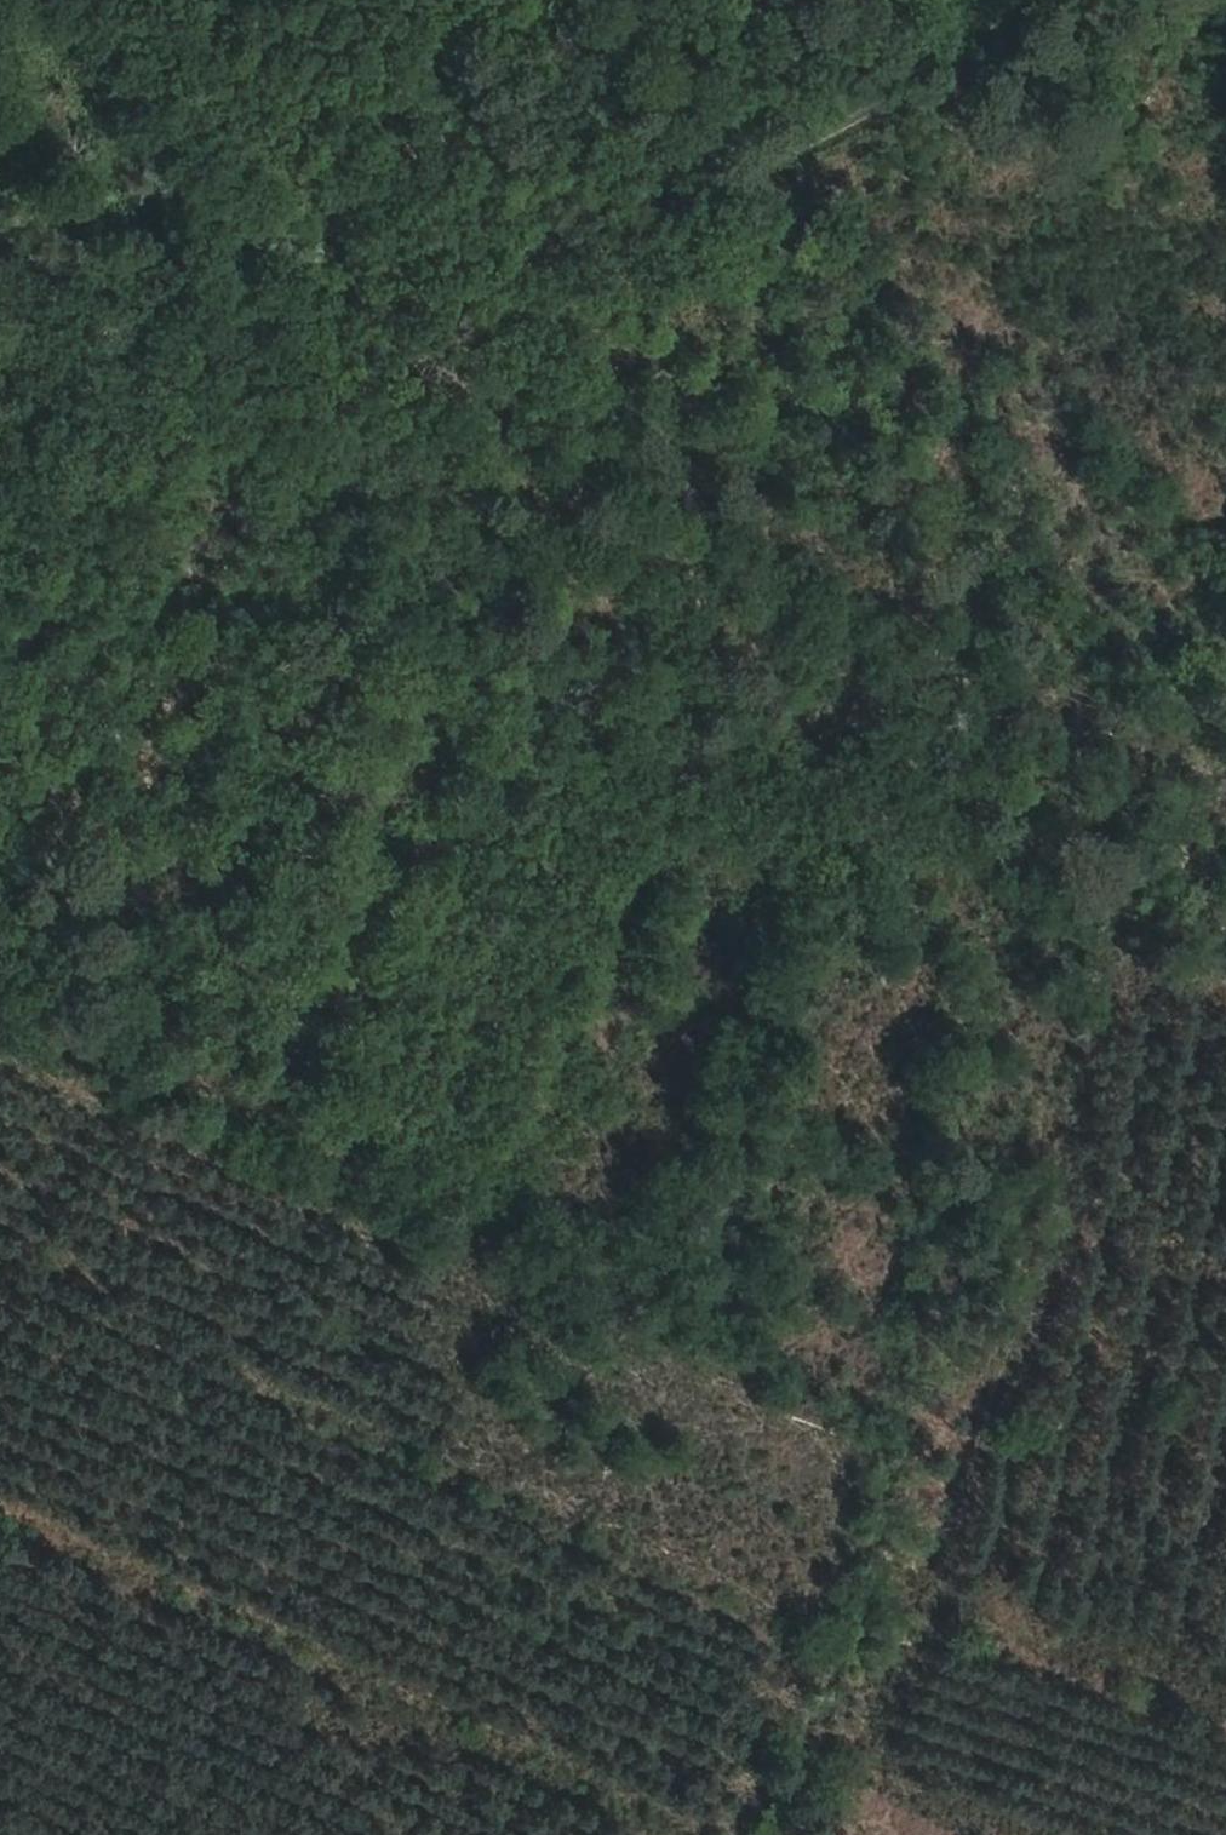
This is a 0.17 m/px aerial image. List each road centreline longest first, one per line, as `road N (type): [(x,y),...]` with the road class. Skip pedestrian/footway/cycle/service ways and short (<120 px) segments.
road 1 (track): [(1017,0),(894,93),(673,206),(599,238),(426,288),(359,298),(205,382),(130,489),(106,561),(0,683)]

